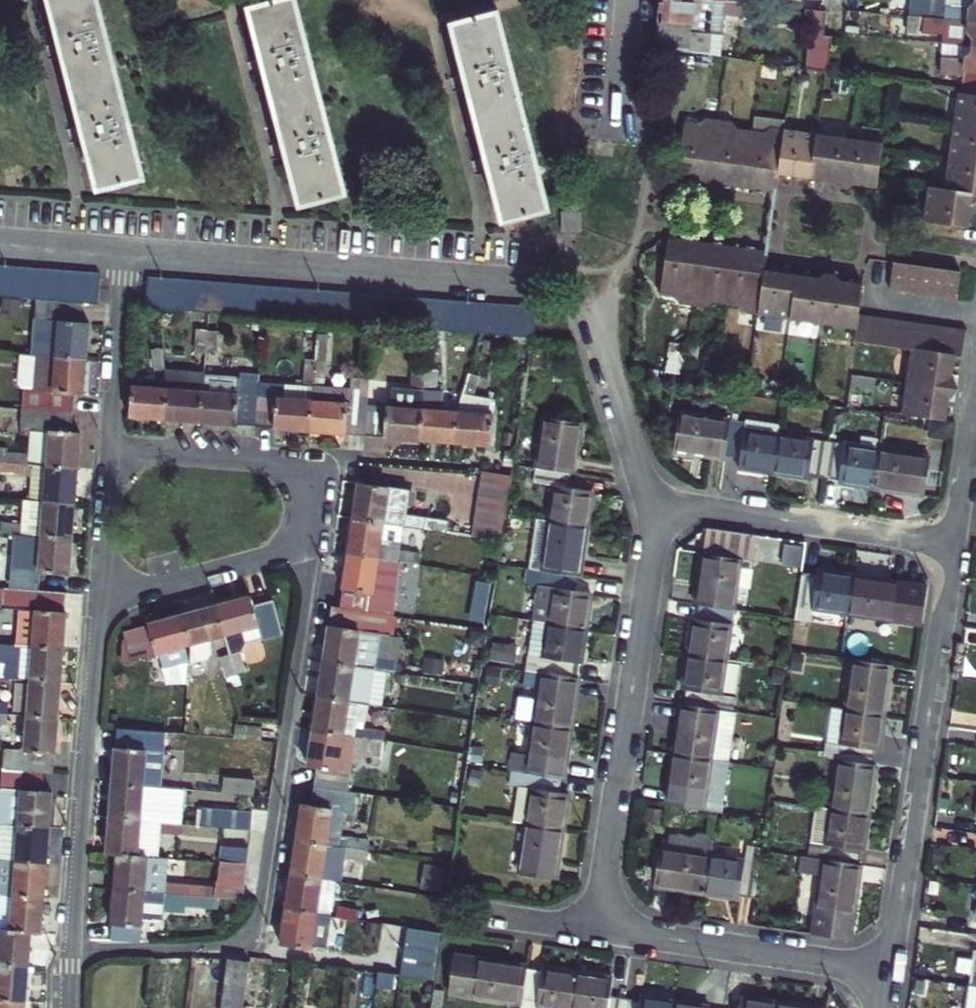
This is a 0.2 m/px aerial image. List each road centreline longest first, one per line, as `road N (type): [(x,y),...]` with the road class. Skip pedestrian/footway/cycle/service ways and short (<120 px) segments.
road 1 (residential): [(71,948),(233,945),(255,933),(317,545)]
road 2 (residential): [(660,503),(595,930)]
road 3 (residential): [(889,969),(953,544)]
road 4 (residential): [(124,252),(529,287)]
road 5 (residential): [(71,948),(99,604)]
road 6 (residential): [(595,930),(889,969)]
road 7 (residential): [(953,544),(660,503)]
road 8 (residential): [(99,604),(317,545)]
road 9 (residential): [(328,461),(110,444)]
road 10 (residential): [(605,300),(628,437),(660,503)]
road 11 (residential): [(110,444),(124,252)]
road 12 (residential): [(99,604),(110,444)]
road 13 (residential): [(328,461),(467,472)]
road 14 (residential): [(975,410),(953,544)]
road 15 (residential): [(0,242),(124,252)]

